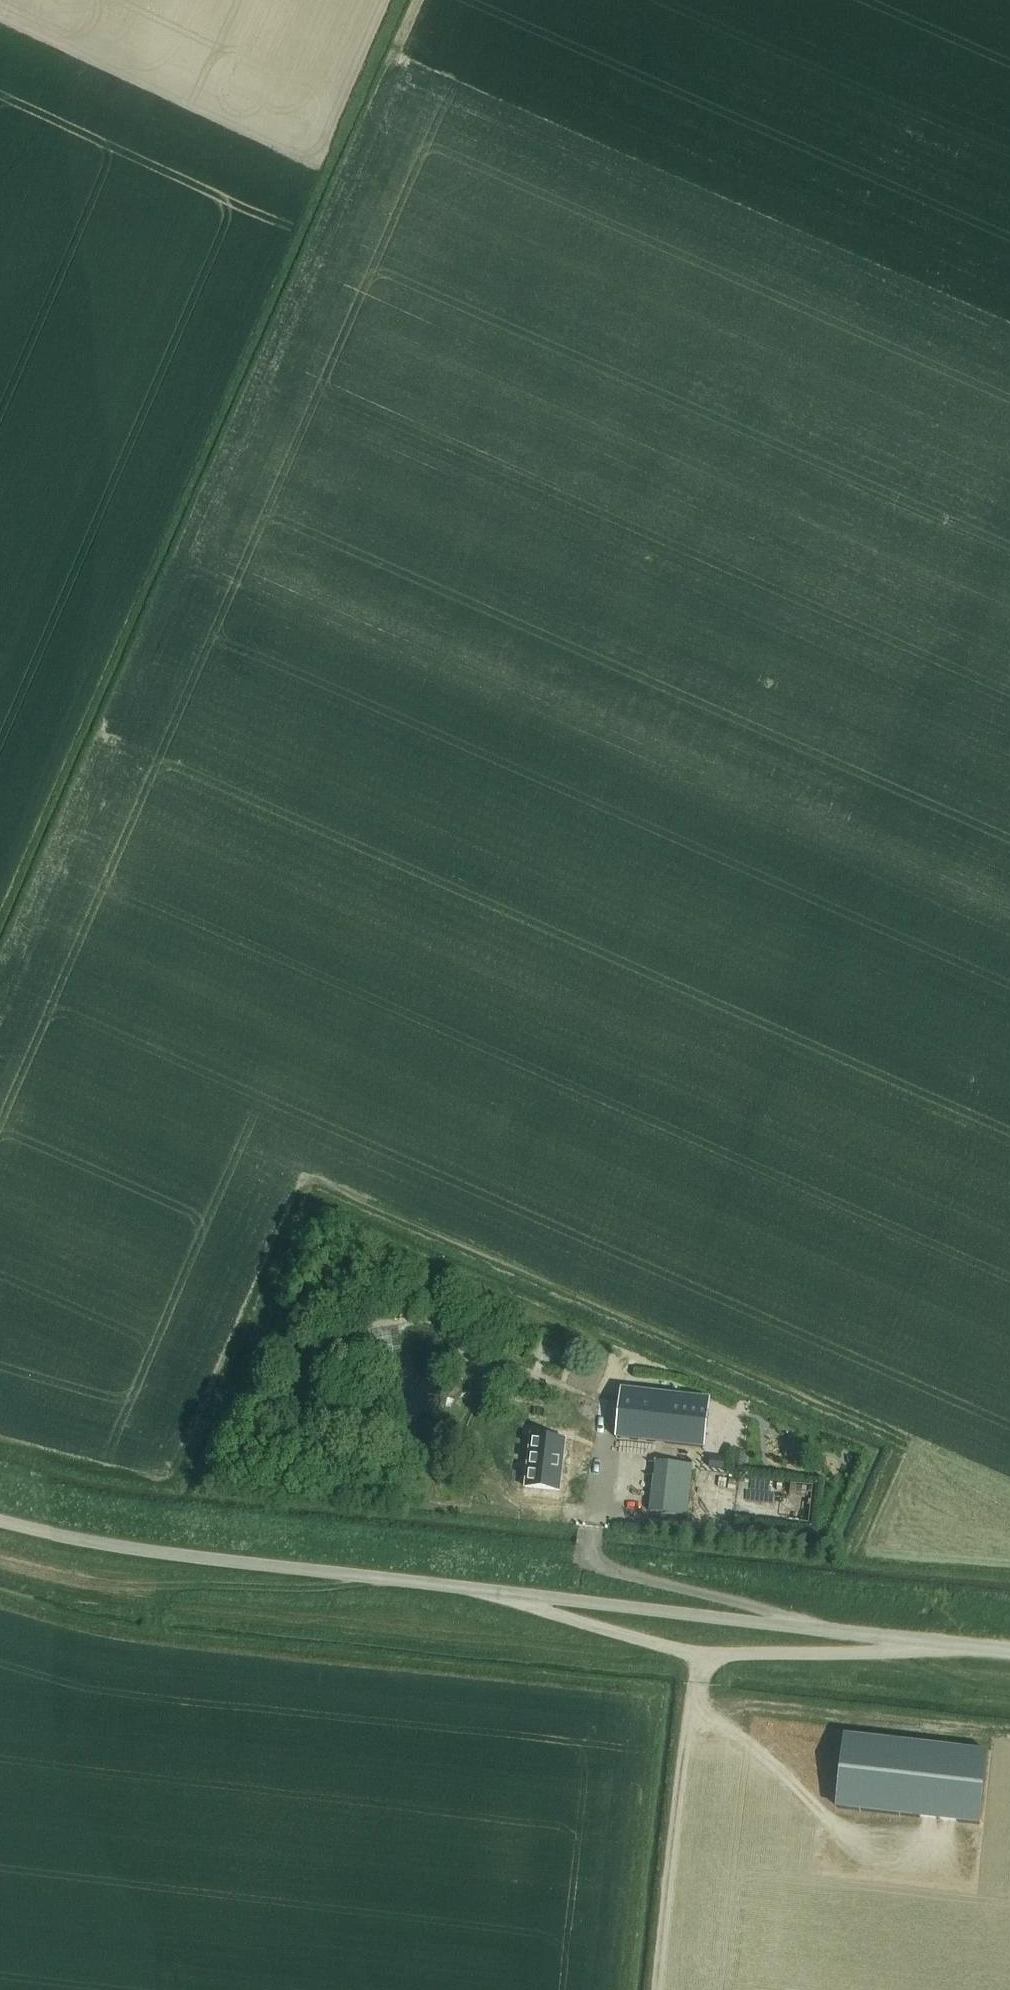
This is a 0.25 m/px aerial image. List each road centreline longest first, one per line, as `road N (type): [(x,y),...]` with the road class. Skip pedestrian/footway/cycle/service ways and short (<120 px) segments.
road 1 (unclassified): [(1009,1649),(238,1563),(0,1519)]

